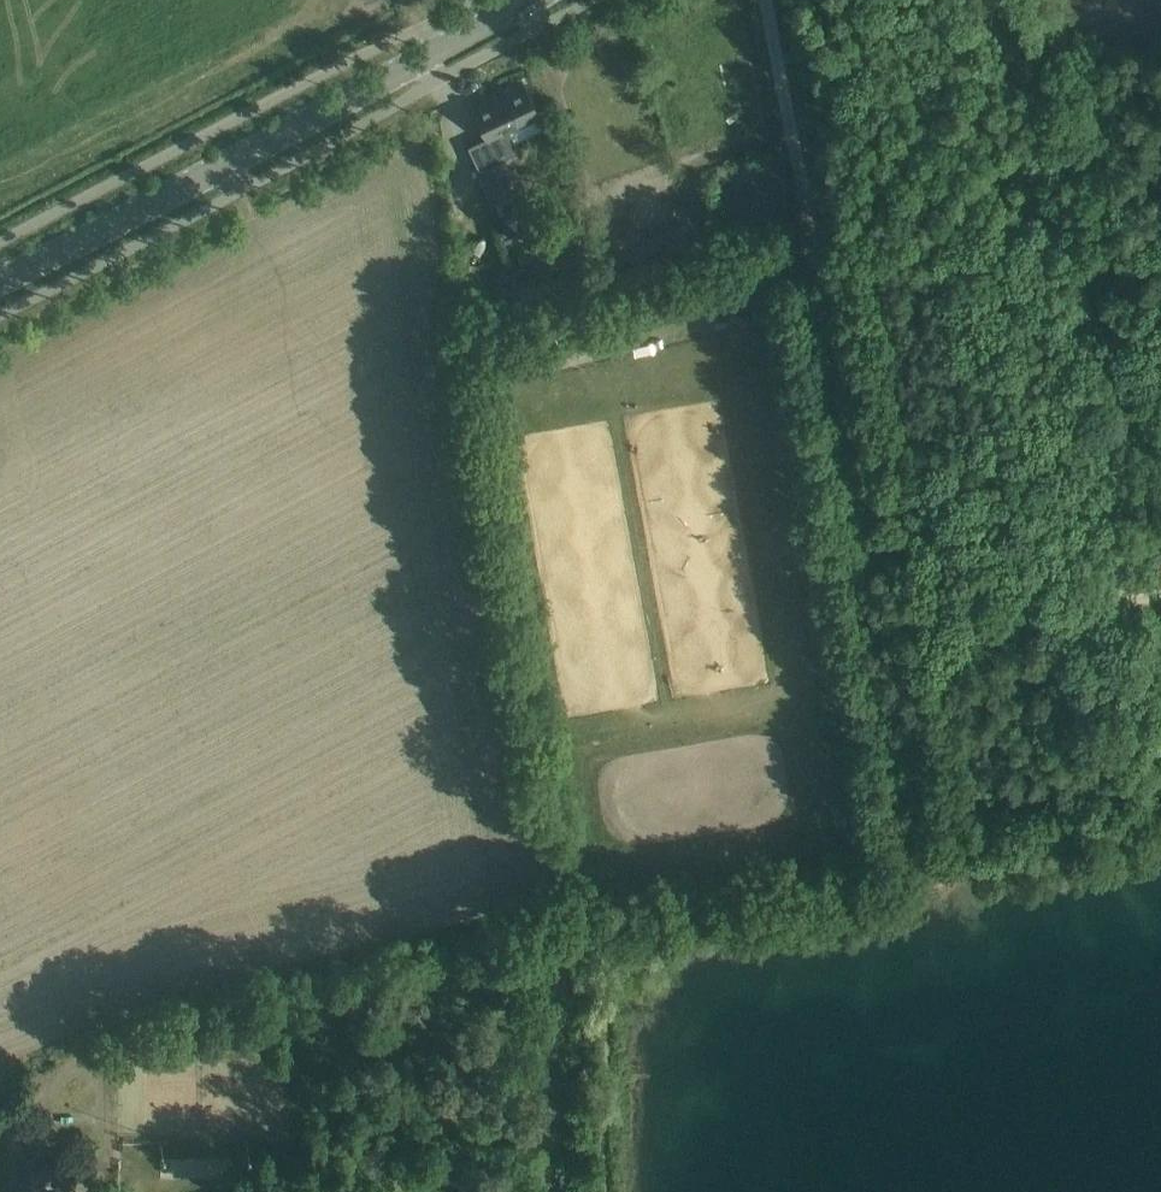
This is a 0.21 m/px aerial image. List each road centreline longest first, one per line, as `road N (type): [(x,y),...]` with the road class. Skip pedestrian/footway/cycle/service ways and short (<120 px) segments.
road 1 (tertiary): [(0,282),(527,0)]
road 2 (track): [(767,0),(854,444)]
road 3 (track): [(854,444),(1083,597),(1137,592)]

